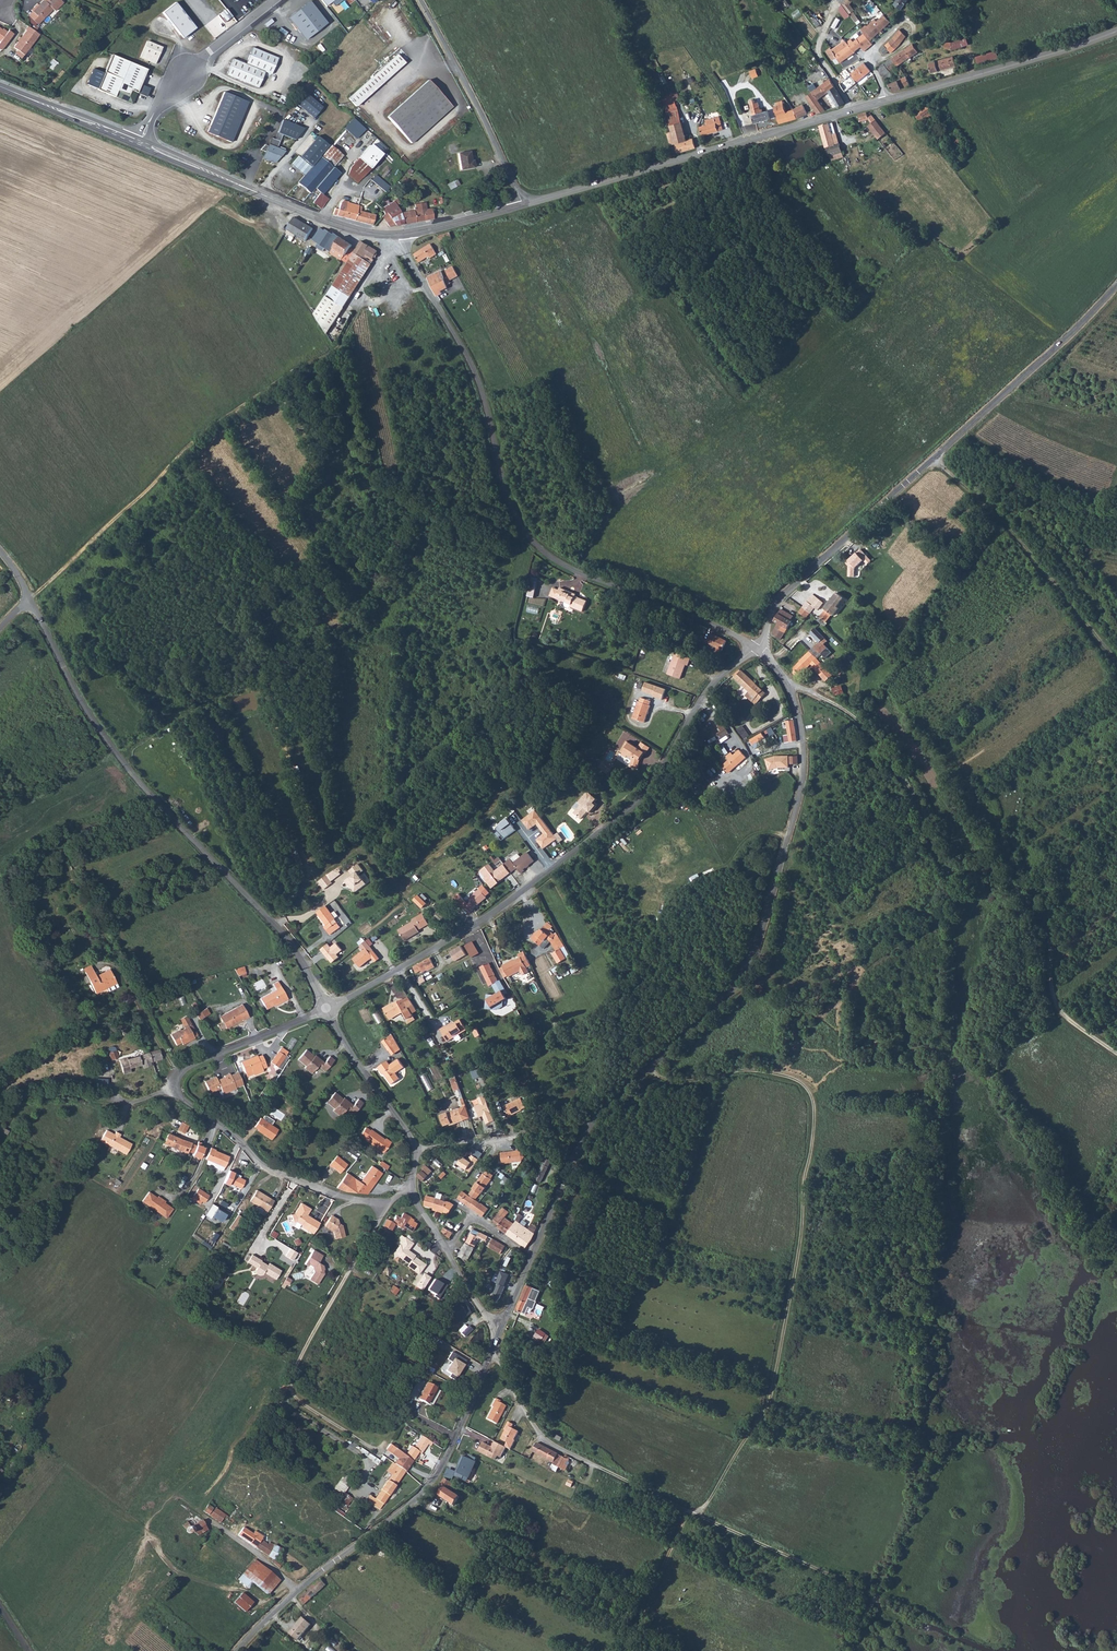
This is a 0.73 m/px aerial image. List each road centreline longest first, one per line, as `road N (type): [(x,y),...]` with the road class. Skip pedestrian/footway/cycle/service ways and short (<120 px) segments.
road 1 (unclassified): [(756,648),(789,687),(804,762),(752,958),(720,1003),(628,1080),(592,1125),(501,1327)]
road 2 (track): [(628,1650),(680,1524),(708,1502),(770,1400),(814,1122),(812,1098),(795,1078),(746,1070),(676,1080),(647,1065)]
road 3 (unclassified): [(394,236),(471,360),(513,514),(527,536),(577,573),(756,648)]
road 4 (unclassified): [(756,648),(706,692),(642,799),(479,924),(328,1008)]
road 5 (track): [(789,687),(843,709),(873,734),(948,865),(1003,877),(1037,912),(1062,1010),(1116,1052)]
road 6 (unclassified): [(1116,286),(793,584),(756,648)]
road 7 (unclassified): [(328,1008),(287,937),(118,753),(31,600)]
road 8 (track): [(31,600),(209,429),(337,347),(354,305)]
road 9 (tertiary): [(0,87),(324,220),(394,236)]
road 10 (unclassified): [(491,1351),(427,1486),(236,1650)]
road 11 (tertiary): [(523,204),(853,110)]
road 12 (track): [(383,1202),(294,1389),(381,1454)]
road 13 (track): [(597,1466),(879,1597)]
road 14 (unclassified): [(174,1086),(272,1170),(357,1200),(383,1202),(413,1190)]
road 15 (tertiary): [(853,110),(1116,32)]
road 16 (track): [(1116,661),(1010,531),(934,458)]
road 17 (residential): [(420,0),(523,204)]
road 18 (track): [(413,1500),(482,1536),(425,1650)]
road 19 (unclassified): [(328,1008),(192,1065),(174,1086)]
road 20 (unclassified): [(414,1148),(328,1008)]
road 21 (unclassified): [(413,1190),(481,1309),(501,1327)]
road 22 (unclassified): [(491,1351),(540,1433),(597,1466)]
road 23 (residential): [(414,1148),(551,1125)]
road 24 (tertiary): [(394,236),(523,204)]
road 25 (track): [(296,1592),(195,1510)]
road 26 (residential): [(853,110),(818,55),(839,0)]

